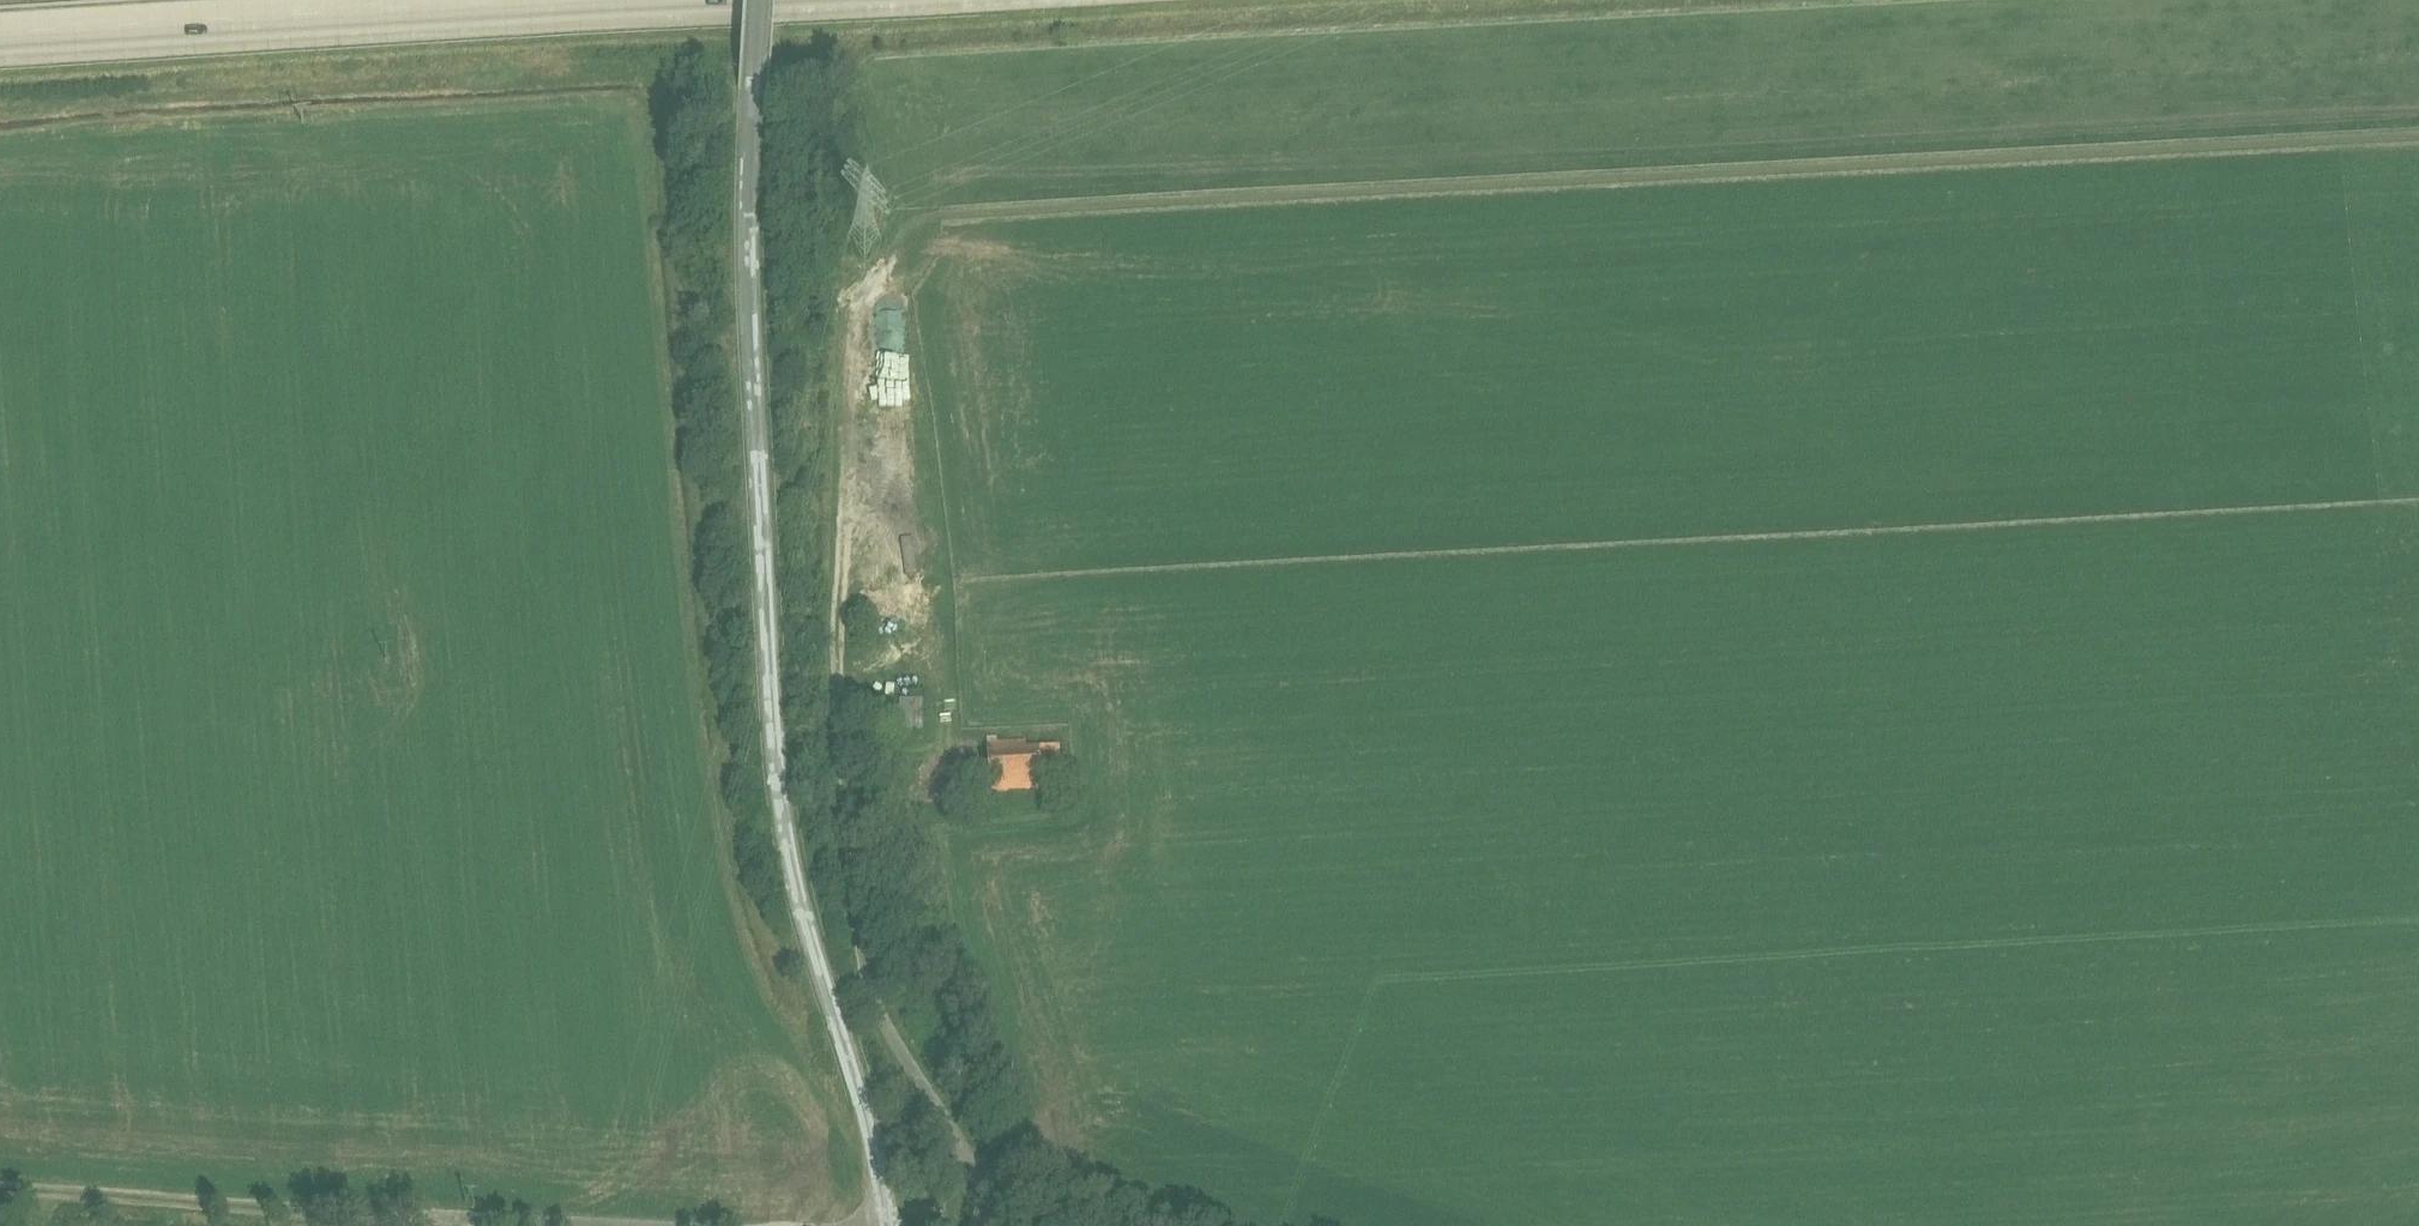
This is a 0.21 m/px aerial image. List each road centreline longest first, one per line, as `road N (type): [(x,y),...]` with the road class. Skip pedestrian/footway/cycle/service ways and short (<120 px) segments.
road 1 (residential): [(760,0),(756,212),(787,830),(872,1137),(889,1225)]
road 2 (motorway): [(0,43),(730,0)]
road 3 (track): [(981,1225),(971,1167),(885,1032),(863,972),(835,729),(835,634)]
road 4 (track): [(472,1218),(0,1189)]
road 5 (unclassified): [(632,1225),(472,1218)]

